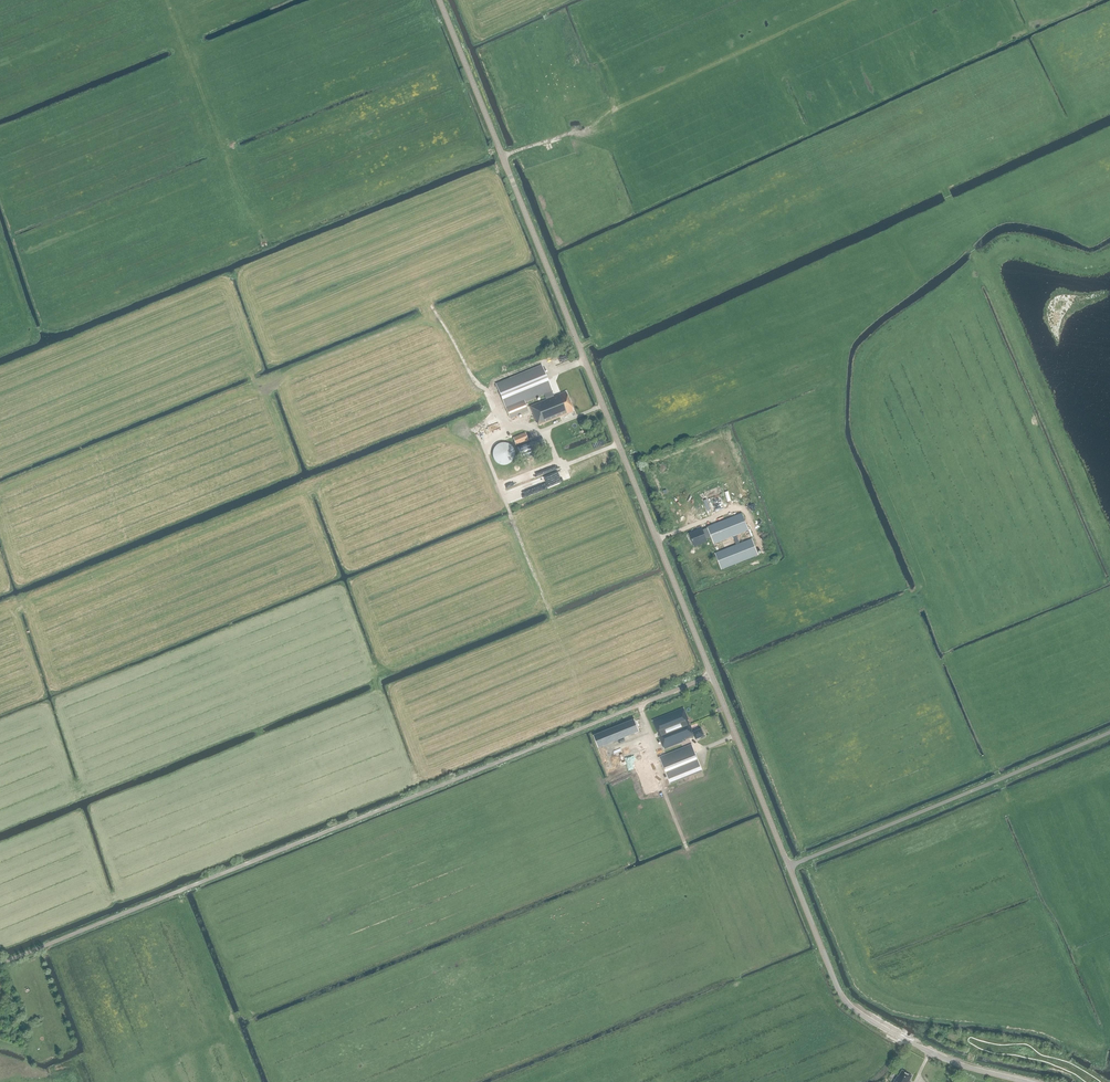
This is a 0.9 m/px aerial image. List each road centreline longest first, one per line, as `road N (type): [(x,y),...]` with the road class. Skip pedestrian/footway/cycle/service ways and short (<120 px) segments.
road 1 (tertiary): [(788,866),(439,0)]
road 2 (track): [(712,676),(0,962)]
road 3 (unclassified): [(788,866),(1109,732)]
road 4 (tertiary): [(1027,1081),(945,1059),(851,1007),(788,866)]

